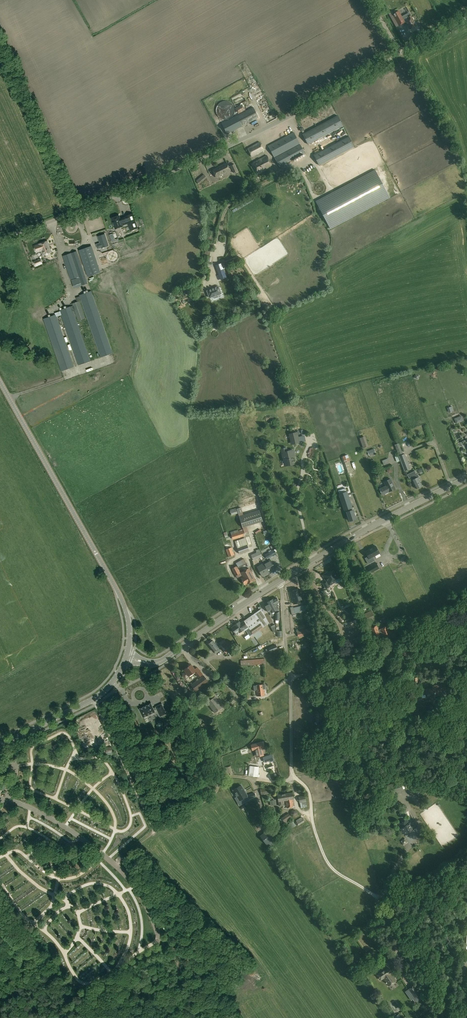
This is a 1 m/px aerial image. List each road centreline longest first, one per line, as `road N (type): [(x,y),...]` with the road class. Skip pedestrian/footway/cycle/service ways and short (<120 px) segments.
road 1 (unclassified): [(0,238),(233,145),(466,20)]
road 2 (tertiary): [(126,657),(122,602),(0,382)]
road 3 (tertiary): [(280,581),(466,478)]
road 4 (unclassified): [(292,772),(280,581)]
road 5 (track): [(290,678),(366,661),(407,634),(466,618)]
road 6 (tertiary): [(126,657),(158,662),(280,581)]
road 7 (tertiary): [(0,745),(95,698),(126,657)]
road 8 (unclassified): [(375,897),(328,862),(309,793),(292,772)]
road 9 (track): [(154,830),(216,795),(225,777),(285,781)]
road 10 (track): [(93,700),(154,830)]

